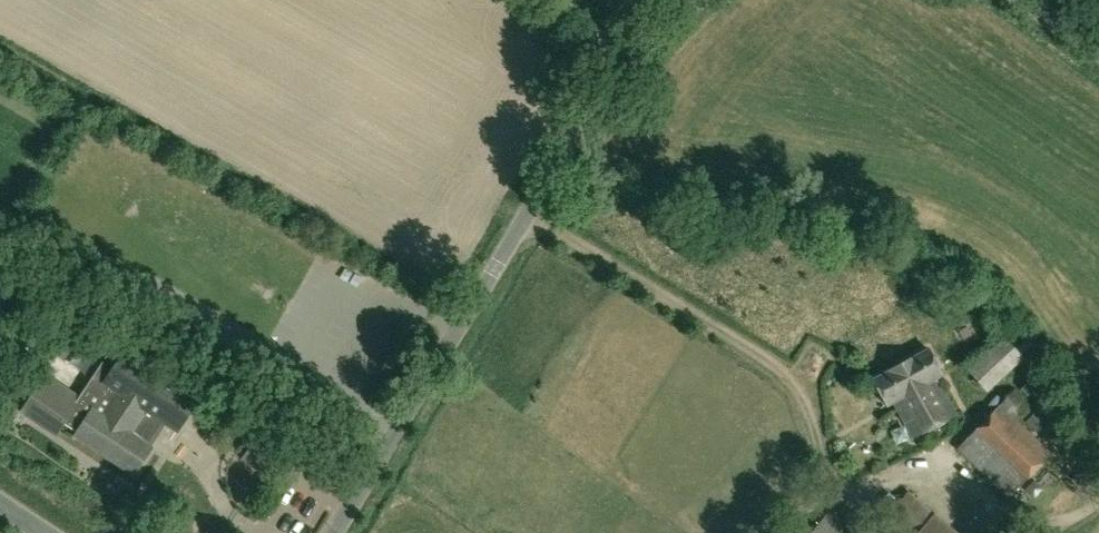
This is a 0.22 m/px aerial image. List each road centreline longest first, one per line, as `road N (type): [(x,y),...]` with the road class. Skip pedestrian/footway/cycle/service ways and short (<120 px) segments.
road 1 (unclassified): [(705,0),(572,137),(336,532)]

